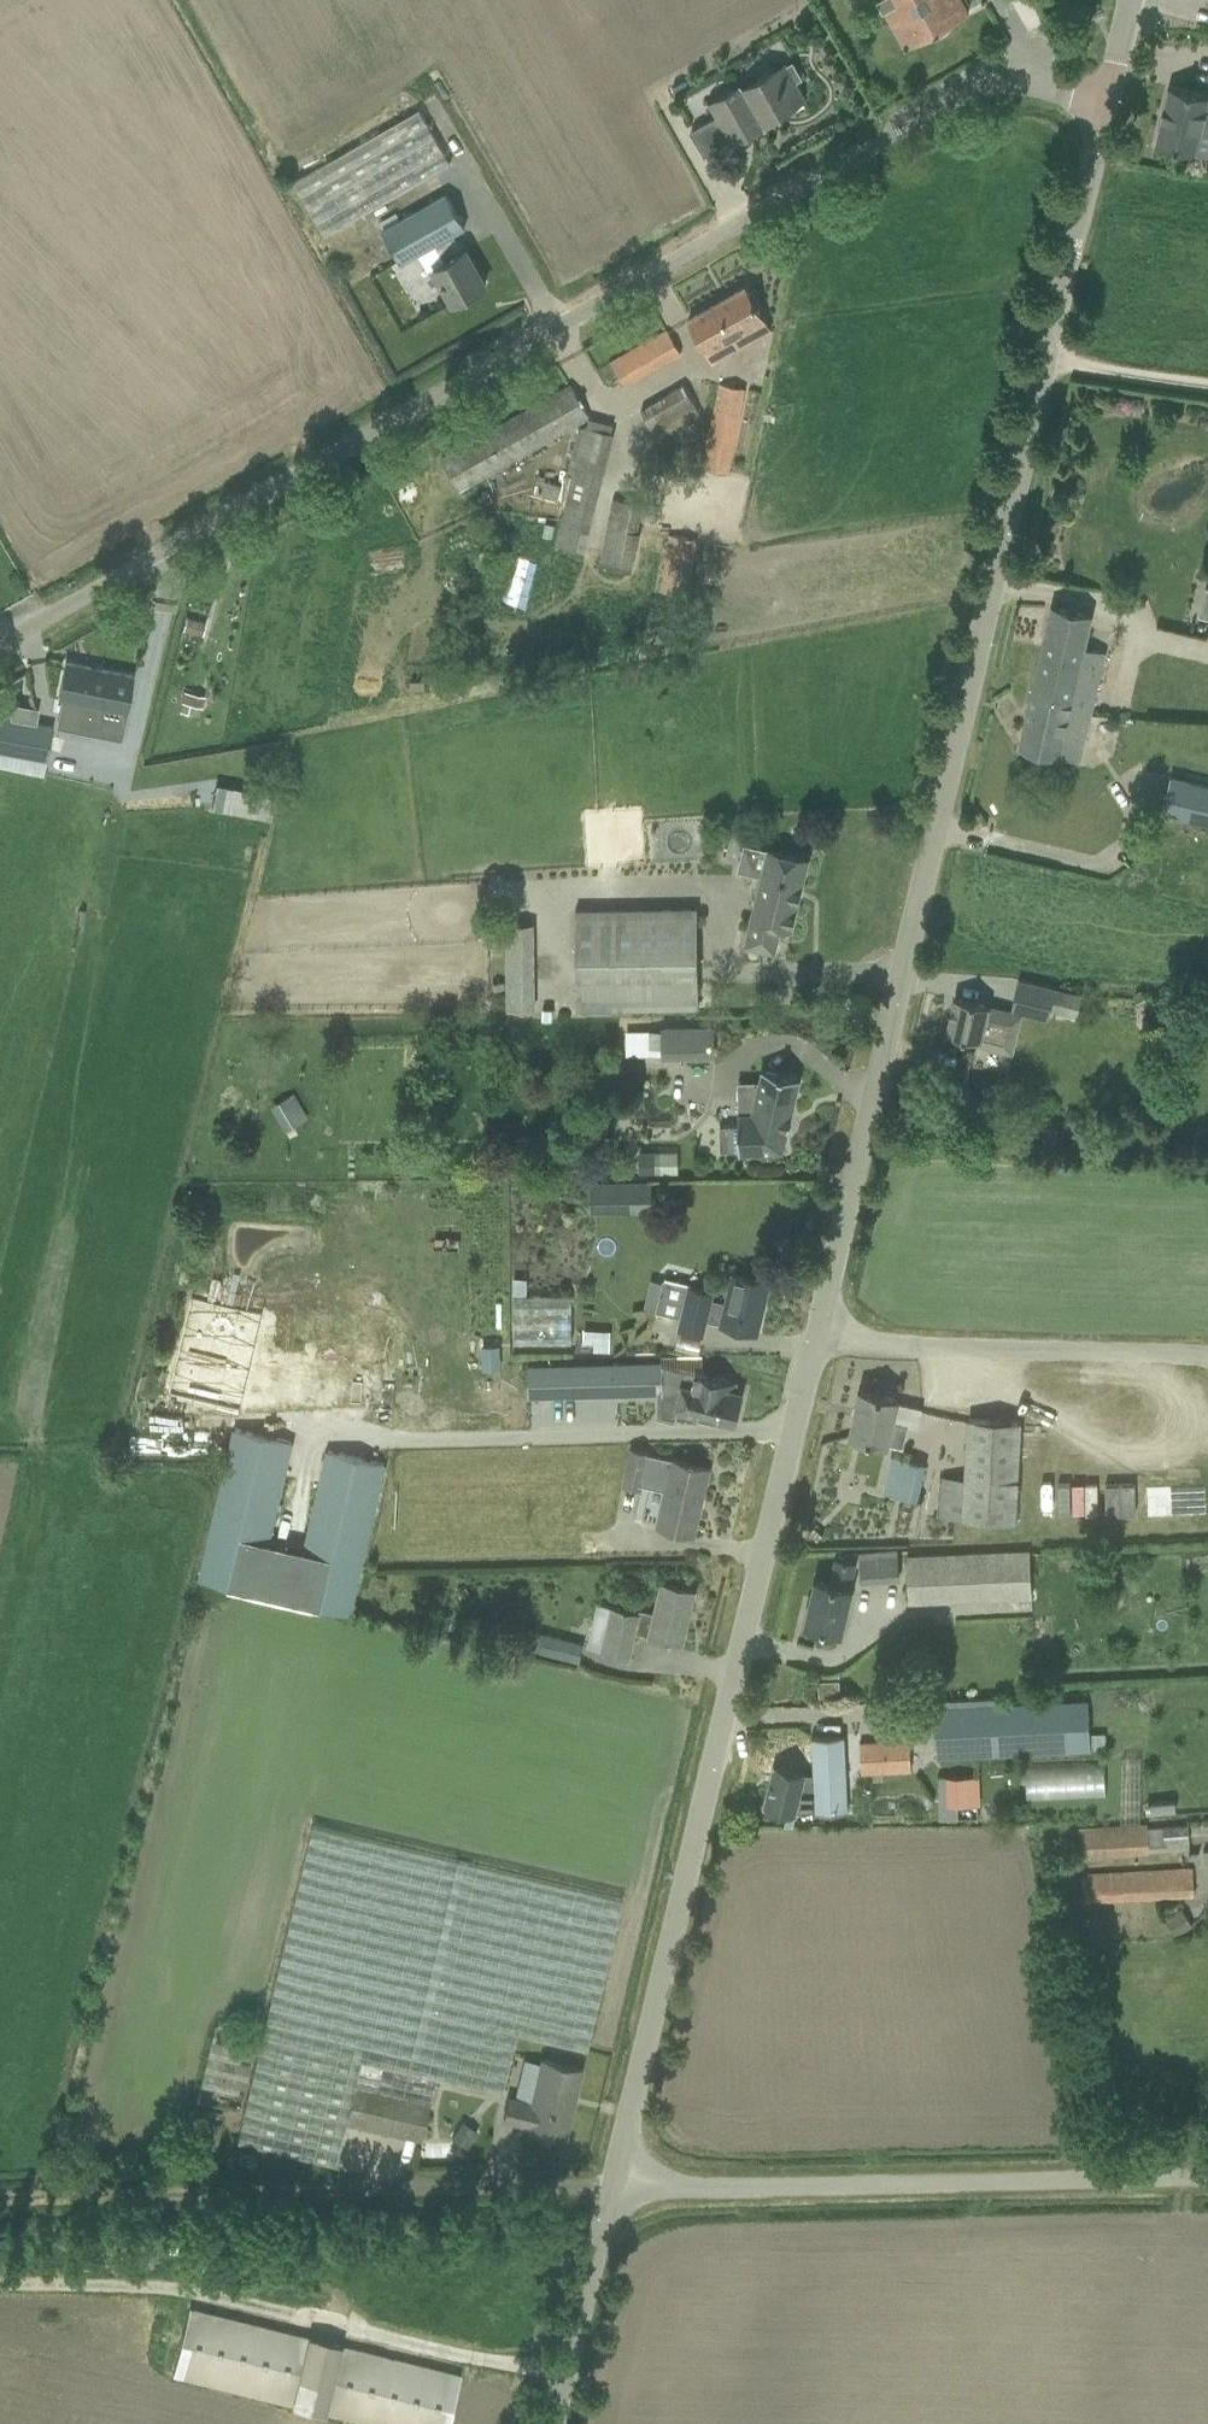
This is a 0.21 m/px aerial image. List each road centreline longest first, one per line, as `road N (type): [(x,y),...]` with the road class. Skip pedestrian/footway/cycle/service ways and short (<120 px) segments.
road 1 (unclassified): [(815,1343),(1106,102)]
road 2 (unclassified): [(0,643),(980,84),(1006,79),(1106,102)]
road 3 (unclassified): [(610,2192),(815,1343)]
road 4 (track): [(0,2203),(610,2192)]
road 5 (unclassified): [(610,2192),(1207,2178)]
road 6 (track): [(563,2376),(176,2287),(0,2285)]
road 7 (unclassified): [(1207,1359),(815,1343)]
road 8 (unclassified): [(552,2423),(610,2192)]
road 9 (track): [(1047,362),(1207,385)]

